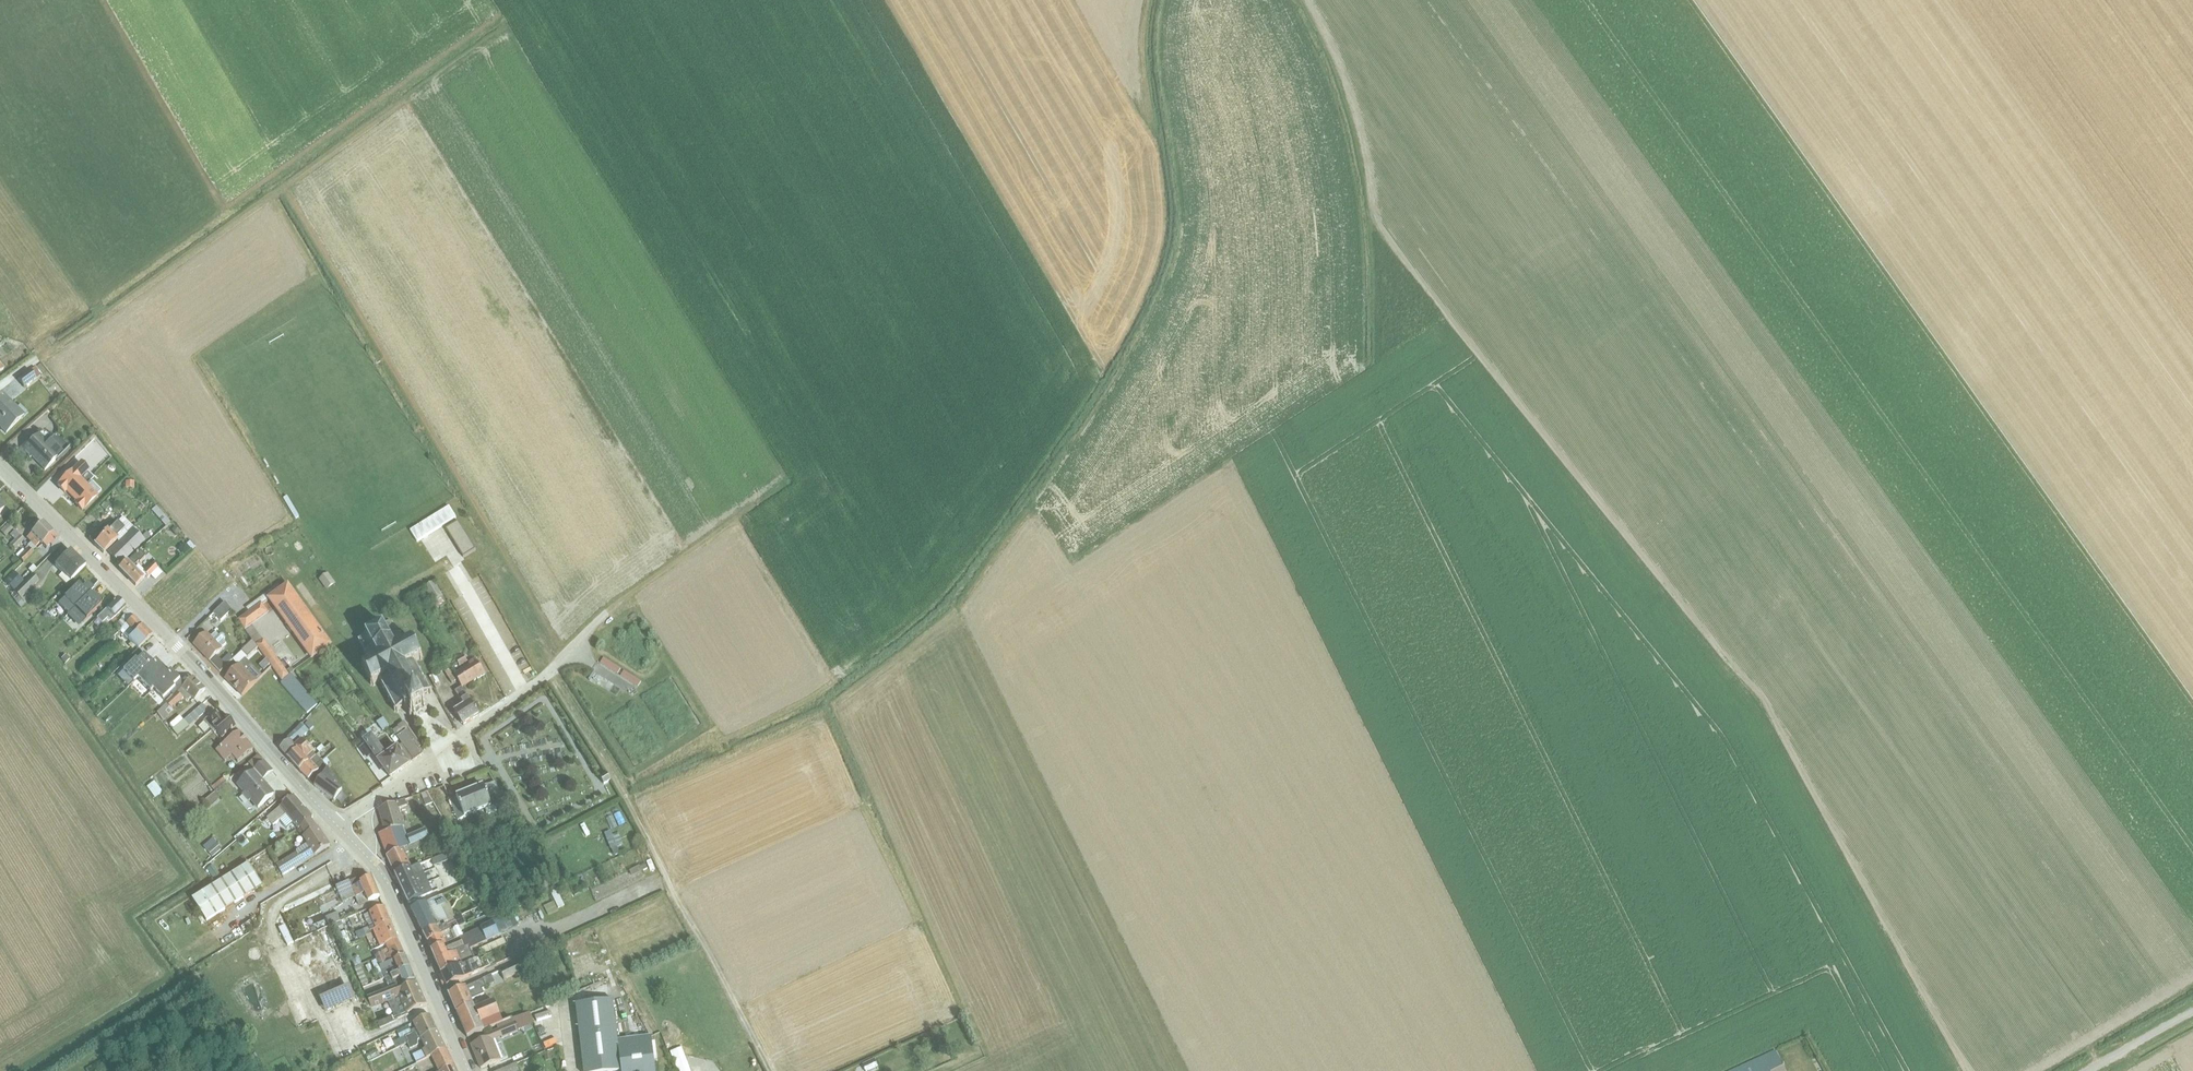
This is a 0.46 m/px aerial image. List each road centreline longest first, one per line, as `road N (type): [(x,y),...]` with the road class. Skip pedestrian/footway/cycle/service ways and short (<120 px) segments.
road 1 (track): [(0,390),(495,29)]
road 2 (secondary): [(339,827),(0,468)]
road 3 (track): [(771,1070),(616,781),(548,674)]
road 4 (residential): [(366,808),(548,674),(608,614)]
road 5 (secondary): [(469,1070),(389,890),(364,854)]
road 6 (track): [(608,614),(793,475)]
road 7 (unclassified): [(2192,1011),(2086,1070)]

